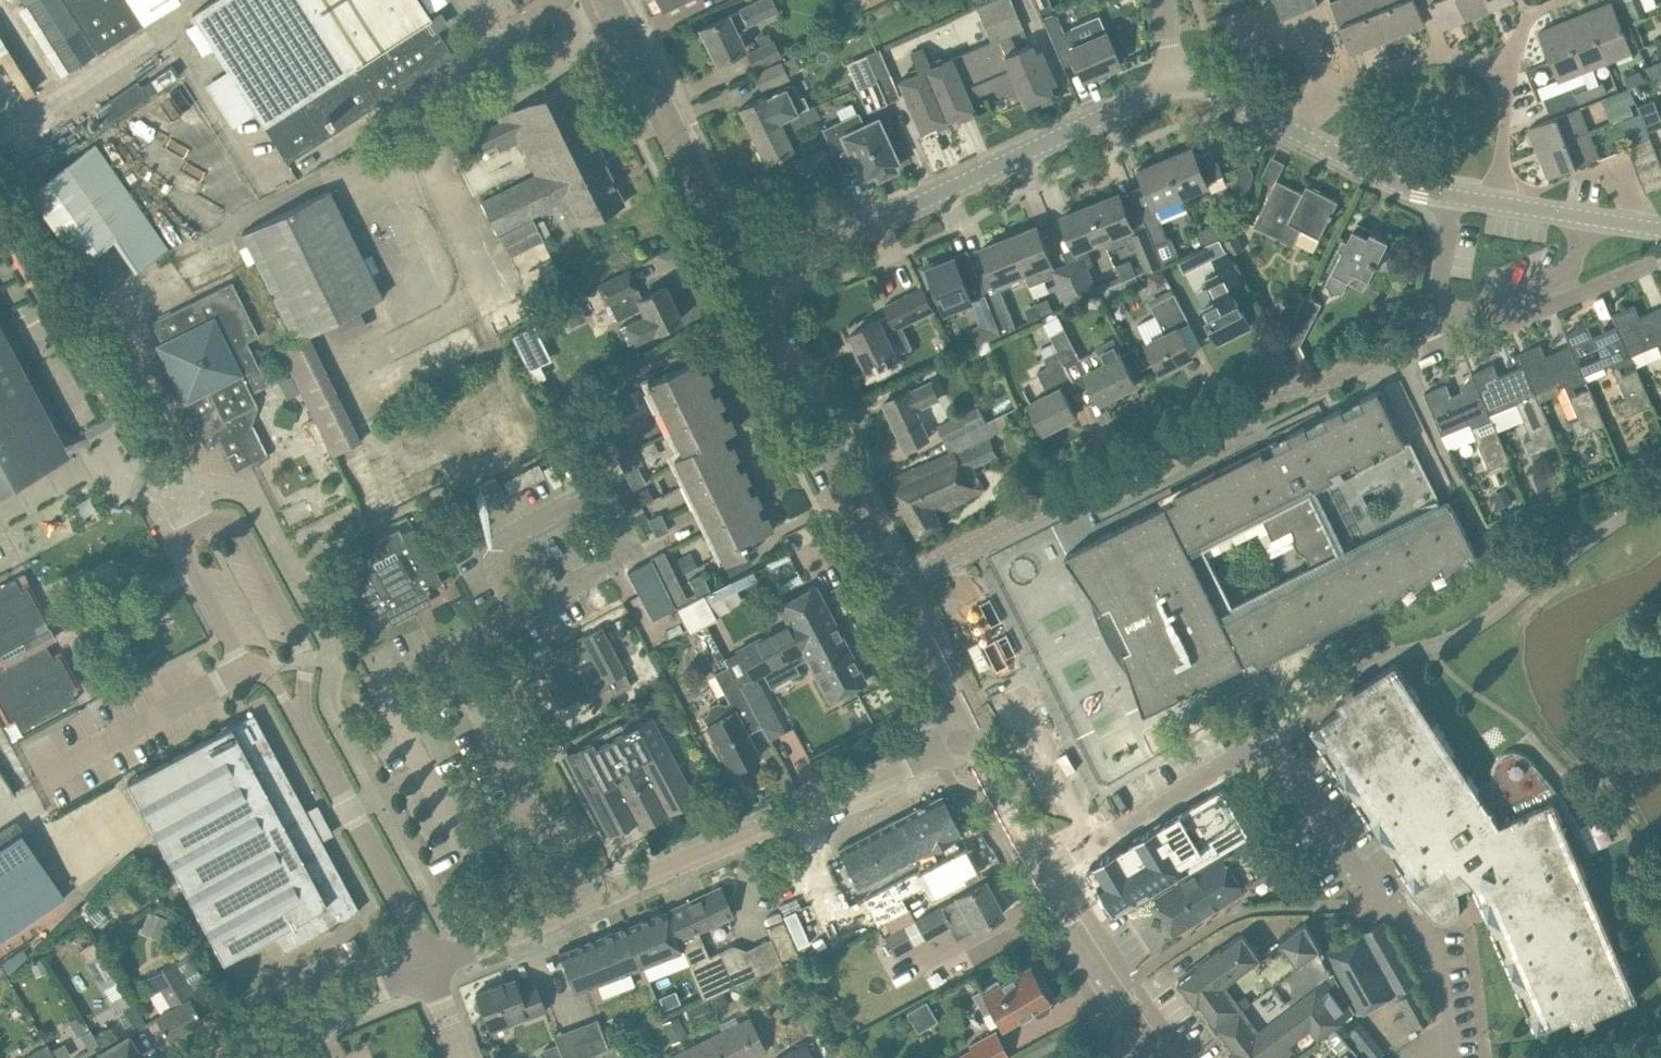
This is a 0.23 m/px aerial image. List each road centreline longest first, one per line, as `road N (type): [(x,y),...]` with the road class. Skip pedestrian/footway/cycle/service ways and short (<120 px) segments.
road 1 (residential): [(1037,873),(1234,756),(1260,753),(1289,764),(1442,979),(1460,1057)]
road 2 (unclassified): [(432,973),(967,740)]
road 3 (residential): [(891,580),(1250,401),(1384,354)]
road 4 (unclassified): [(765,275),(1171,78)]
road 5 (tertiary): [(891,580),(764,324),(765,275)]
road 6 (tertiary): [(765,275),(716,221),(610,0)]
road 7 (residential): [(1654,263),(1442,352),(1436,313)]
road 8 (residential): [(1296,134),(1324,91),(1362,84),(1424,55),(1507,70)]
road 9 (tertiary): [(1158,1057),(1037,873)]
road 10 (unclassified): [(244,1057),(432,973)]
road 11 (residential): [(1436,313),(1491,304),(1566,274),(1586,215)]
road 12 (tertiary): [(967,740),(891,580)]
road 13 (unclassified): [(1296,134),(1391,180),(1451,197)]
road 14 (tertiary): [(1037,873),(967,740)]
road 15 (unclassified): [(1171,78),(1205,86),(1296,134)]
road 16 (residential): [(1507,70),(1496,203)]

